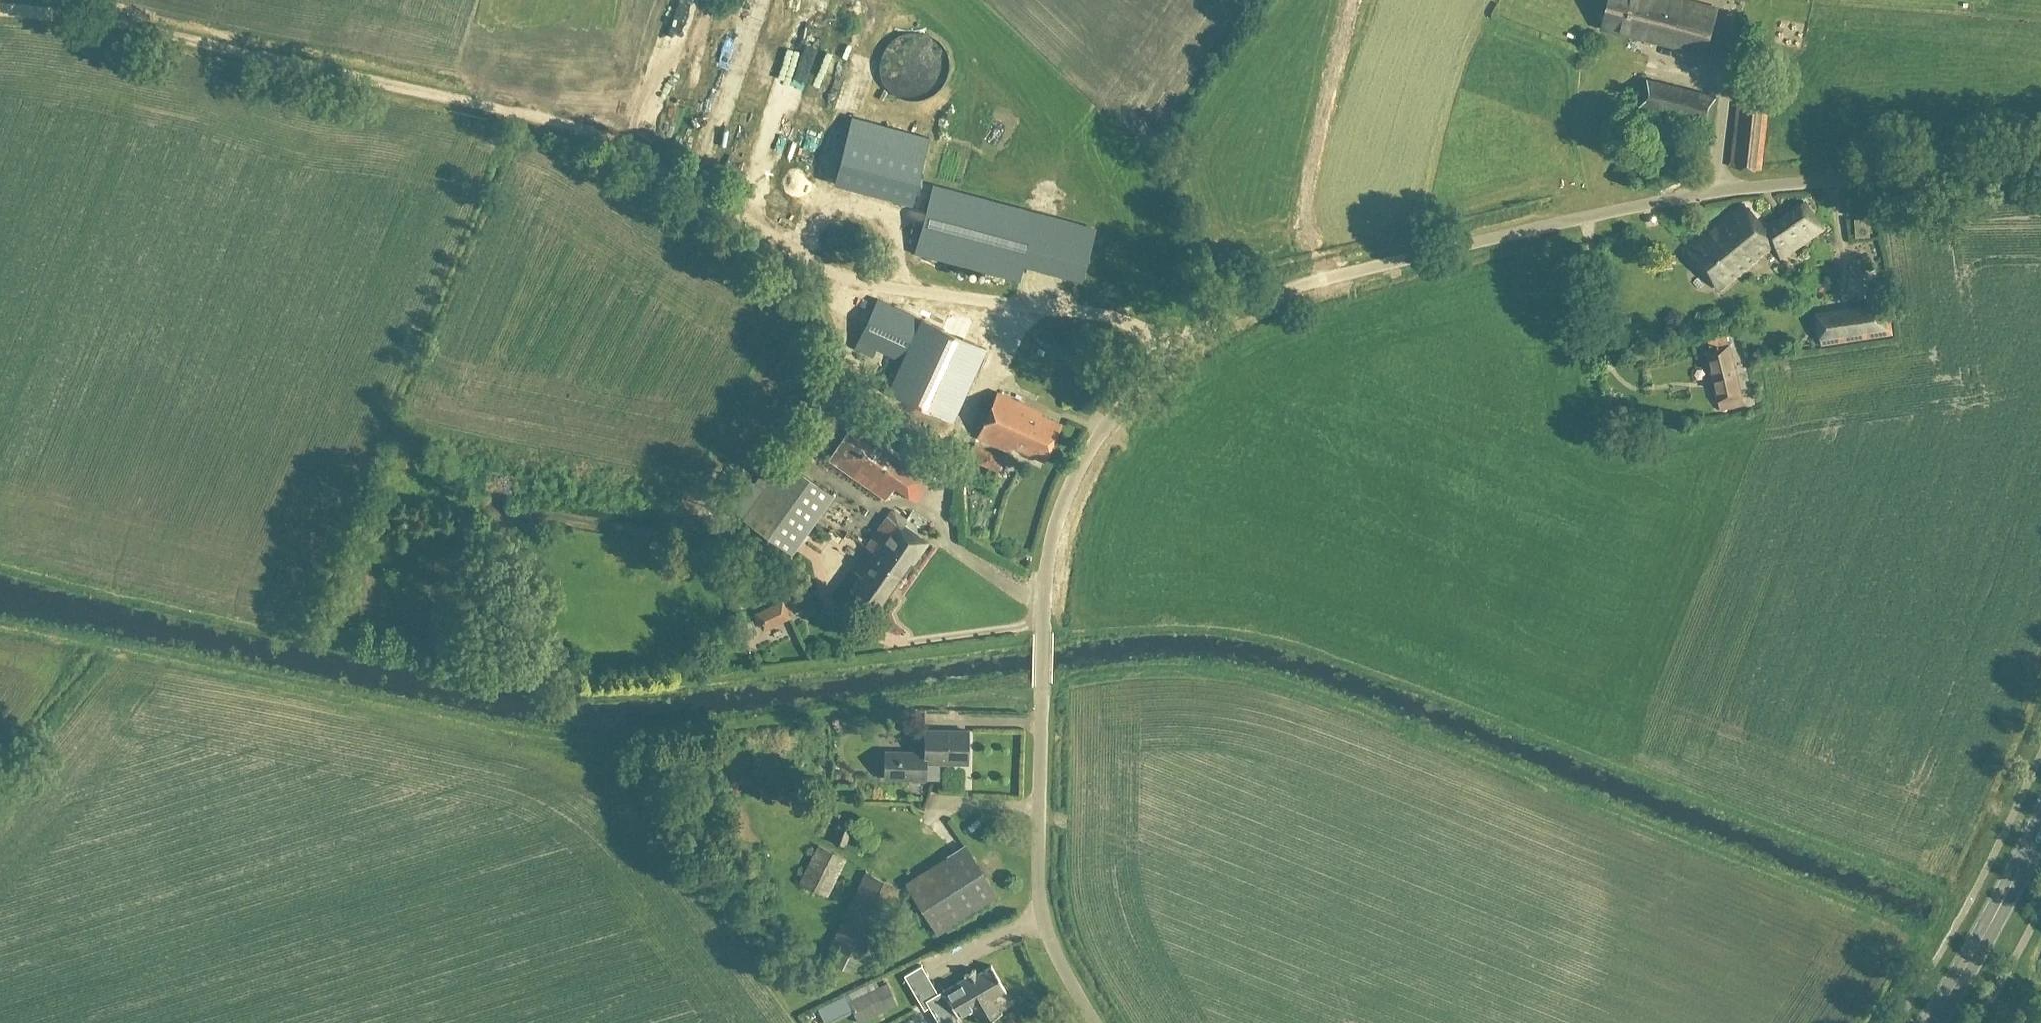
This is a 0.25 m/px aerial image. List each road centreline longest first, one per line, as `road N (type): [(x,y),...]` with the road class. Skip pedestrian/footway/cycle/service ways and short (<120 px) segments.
road 1 (unclassified): [(1176,357),(1109,318),(908,291),(827,272),(605,136),(122,25),(0,11)]
road 2 (unclassified): [(1176,357),(1286,290),(1505,233),(1718,192),(2040,165)]
road 3 (unclassified): [(1096,1022),(1049,932),(1040,888),(1051,562),(1073,488),(1102,436),(1176,357)]
road 4 (secondary): [(1929,1022),(2040,825)]

